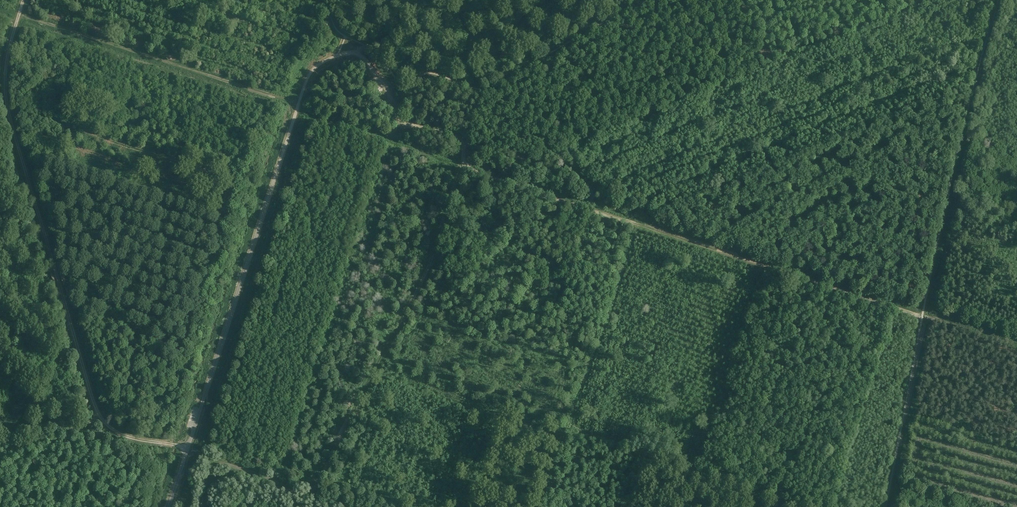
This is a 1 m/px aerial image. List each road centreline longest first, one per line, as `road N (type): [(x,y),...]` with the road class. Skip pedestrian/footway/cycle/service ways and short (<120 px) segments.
road 1 (track): [(25,0),(6,68),(9,113),(99,413),(111,432),(196,449),(271,476)]
road 2 (track): [(464,162),(922,316)]
road 3 (track): [(19,16),(300,104)]
road 4 (track): [(338,55),(361,54),(403,121),(459,138)]
road 5 (track): [(357,406),(313,488),(299,493),(271,476)]

